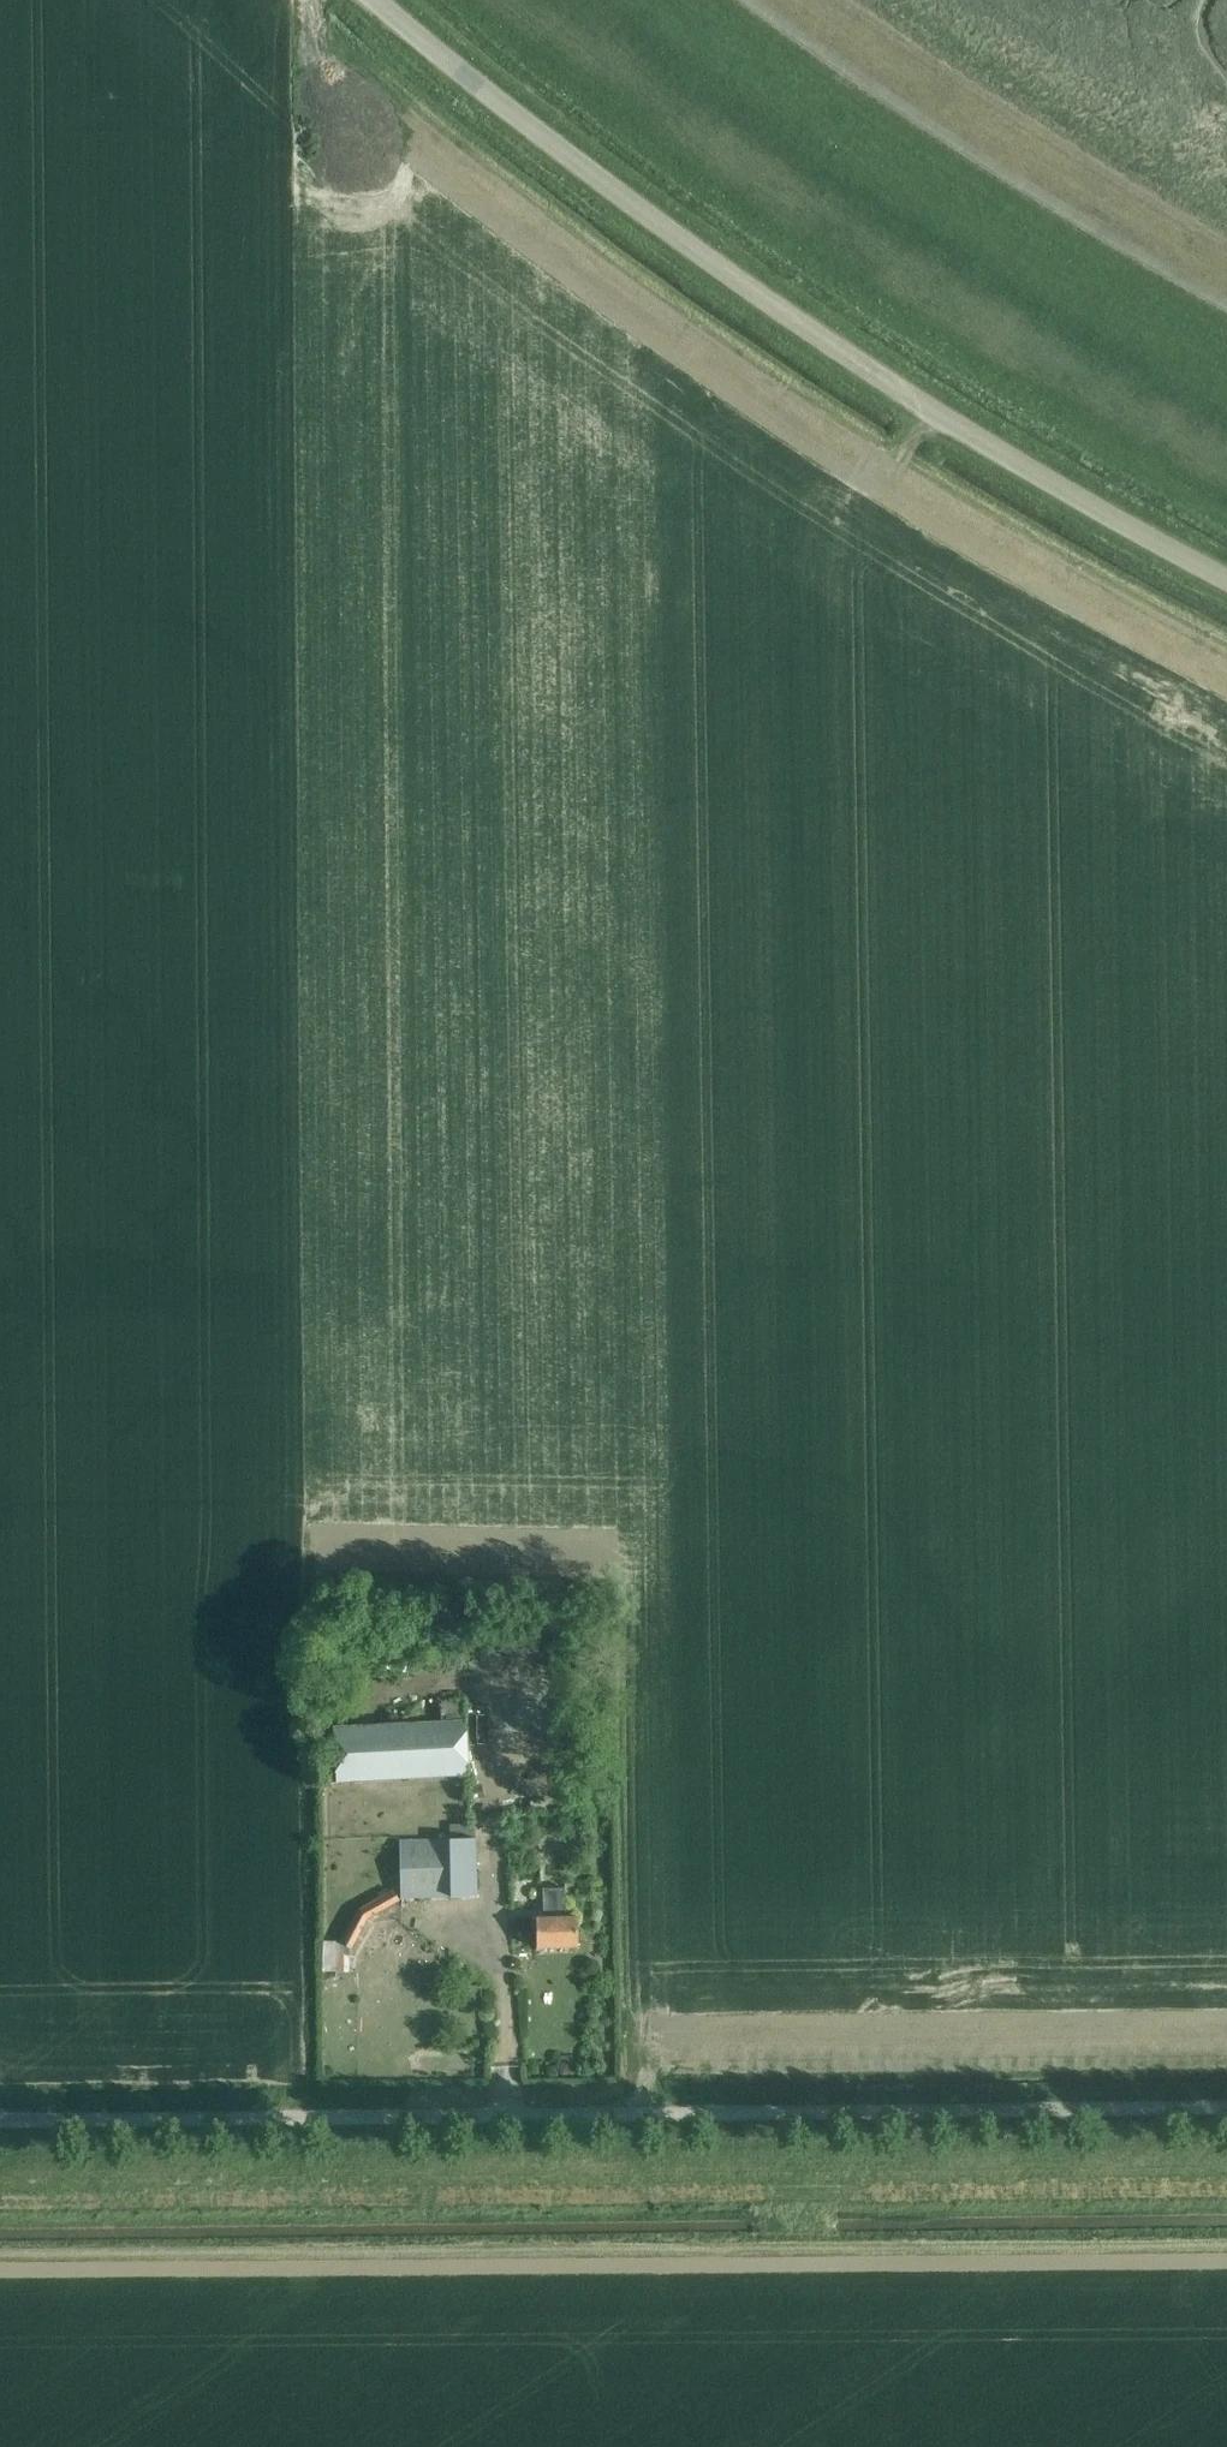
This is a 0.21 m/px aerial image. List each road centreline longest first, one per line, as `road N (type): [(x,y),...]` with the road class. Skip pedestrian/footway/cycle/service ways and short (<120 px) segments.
road 1 (unclassified): [(0,2121),(1226,2108)]
road 2 (unclassified): [(1226,579),(1038,479),(777,309),(546,140),(379,0)]

